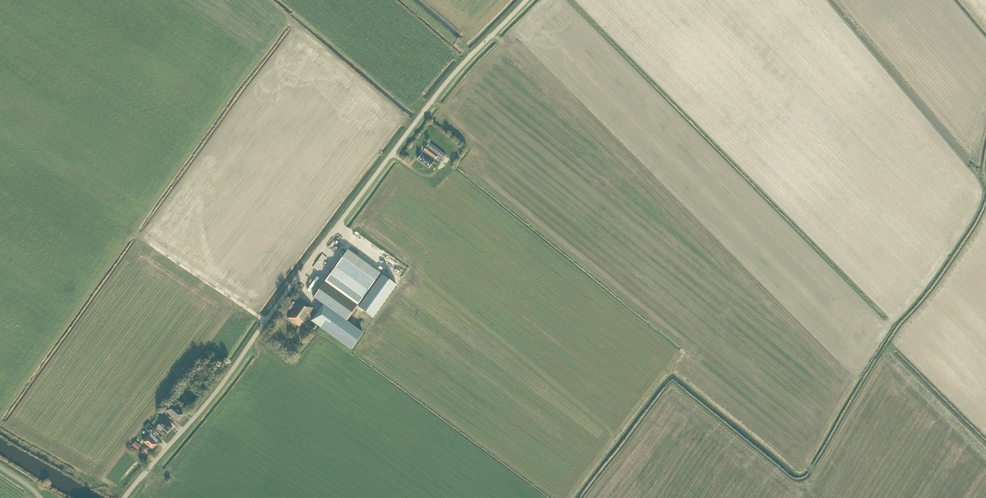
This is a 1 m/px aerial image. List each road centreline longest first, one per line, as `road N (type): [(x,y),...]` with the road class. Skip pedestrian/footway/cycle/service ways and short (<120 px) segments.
road 1 (track): [(0,419),(291,22),(410,129)]
road 2 (unclassified): [(124,497),(221,386),(431,102),(527,0)]
road 3 (track): [(266,323),(135,232)]

